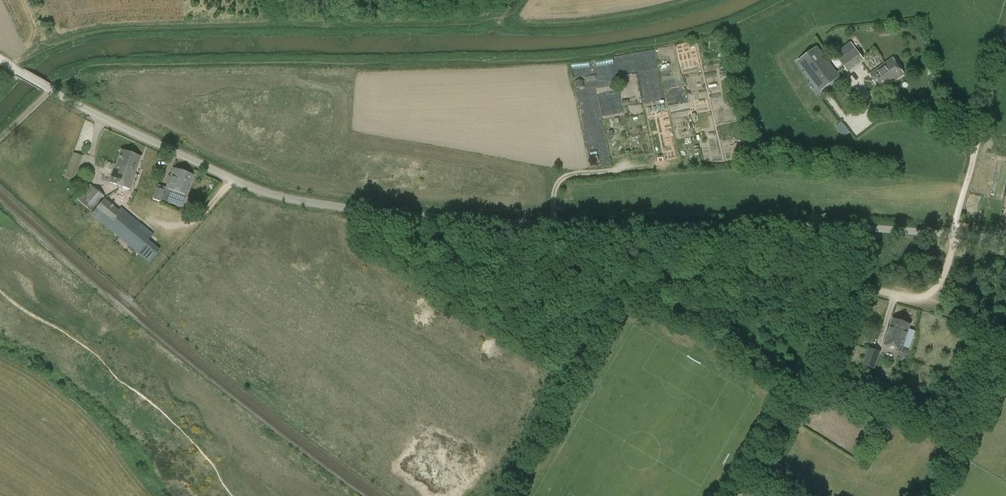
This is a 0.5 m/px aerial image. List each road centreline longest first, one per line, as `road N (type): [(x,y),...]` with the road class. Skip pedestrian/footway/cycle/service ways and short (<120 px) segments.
road 1 (unclassified): [(435,216),(843,227),(1005,240)]
road 2 (unclassified): [(435,216),(289,200),(254,188),(20,72)]
road 3 (track): [(920,300),(940,285),(1005,29)]

